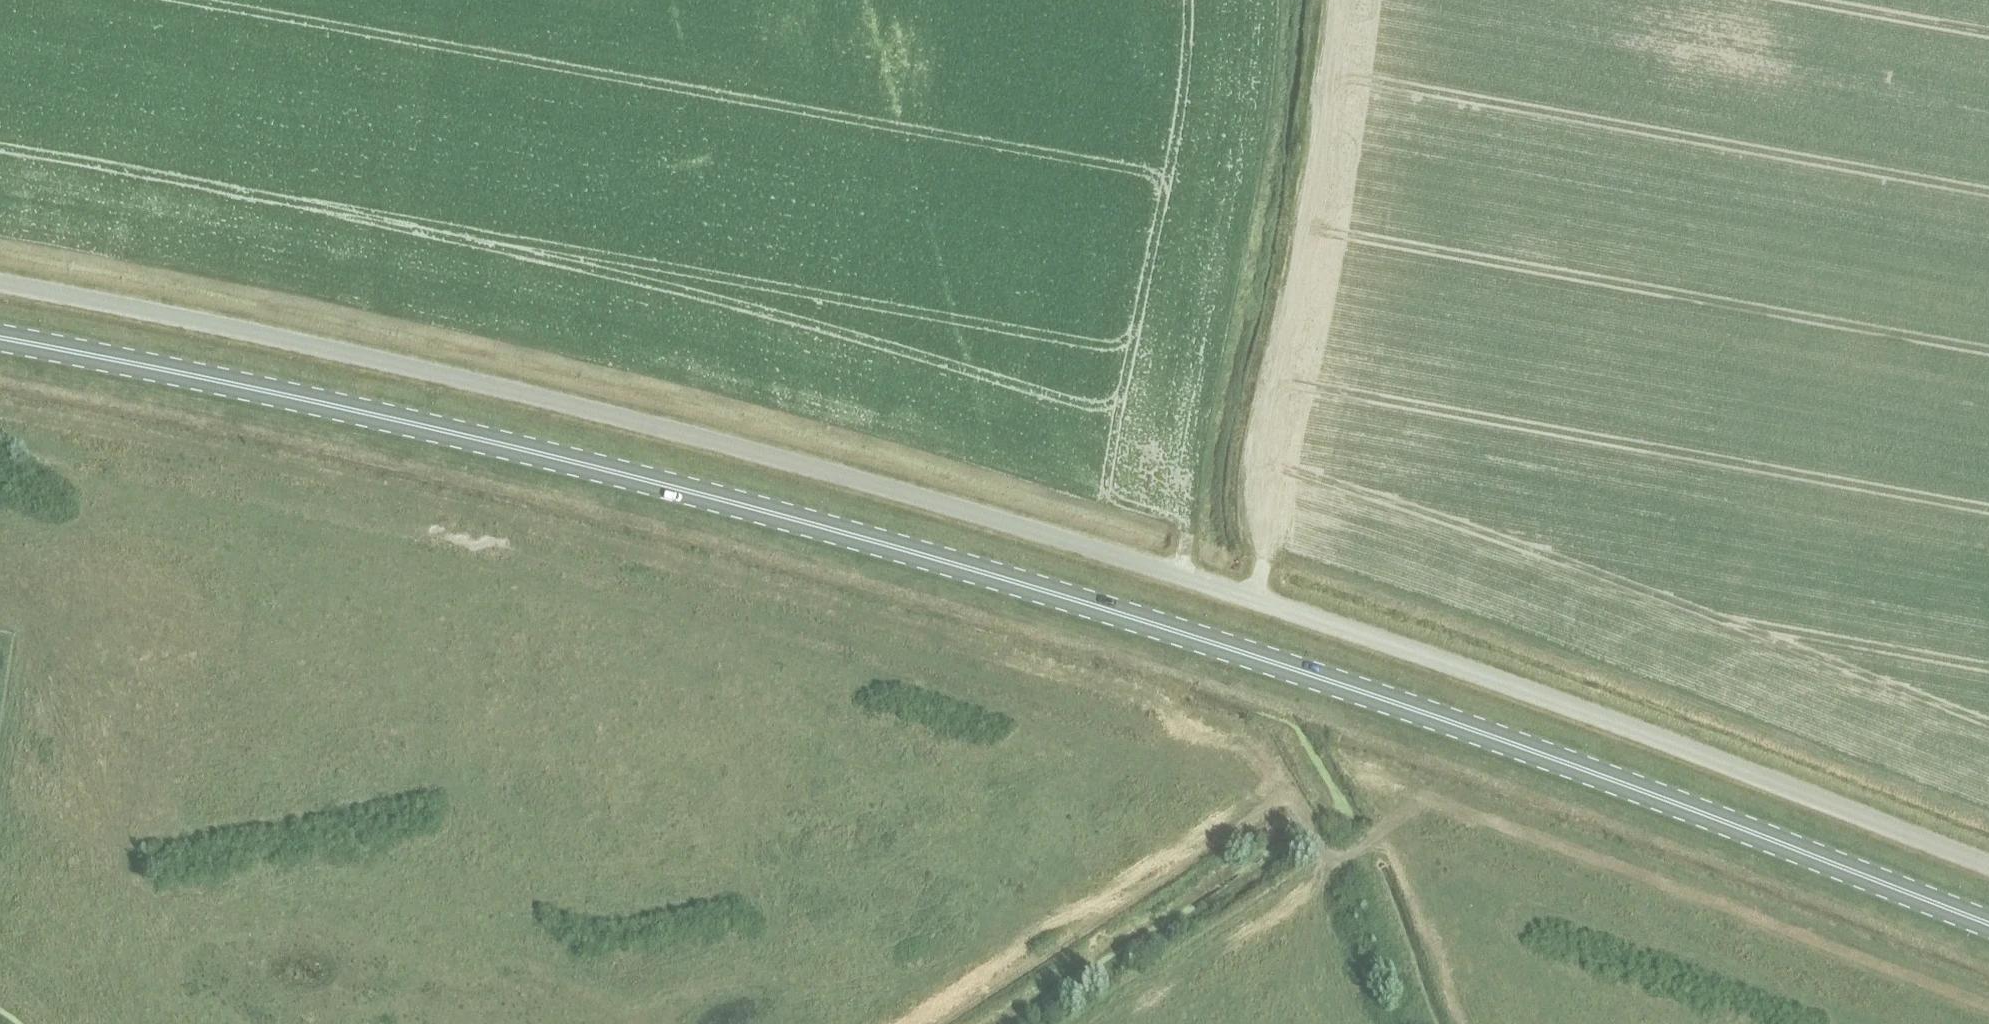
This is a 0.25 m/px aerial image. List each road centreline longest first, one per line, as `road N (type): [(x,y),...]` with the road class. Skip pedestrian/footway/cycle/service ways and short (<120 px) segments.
road 1 (unclassified): [(0,279),(338,347),(997,523),(1583,713),(1988,870)]
road 2 (primary): [(0,339),(565,460),(1002,577),(1615,781),(1988,925)]

